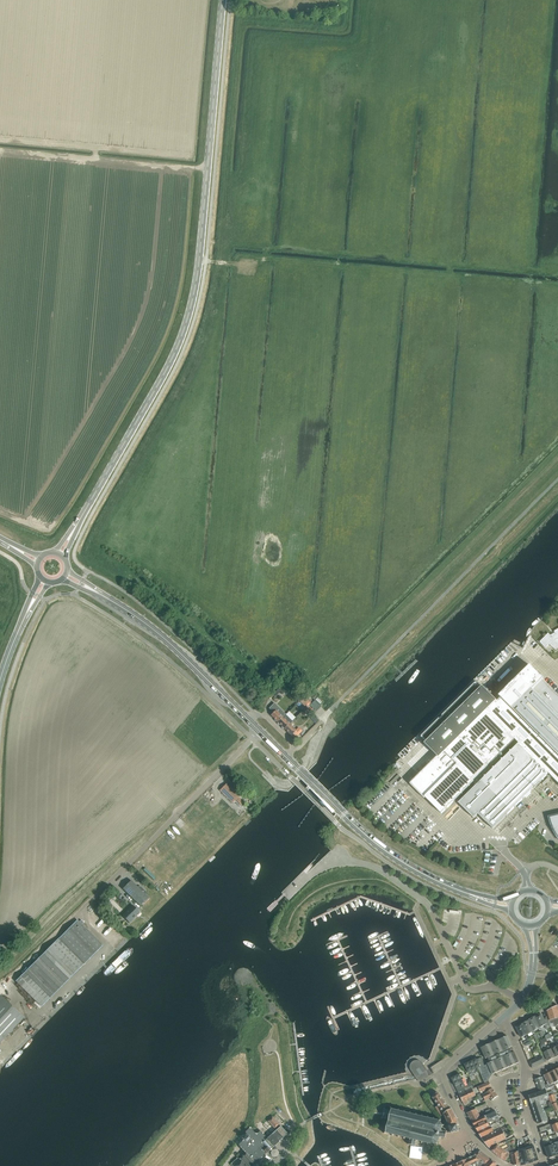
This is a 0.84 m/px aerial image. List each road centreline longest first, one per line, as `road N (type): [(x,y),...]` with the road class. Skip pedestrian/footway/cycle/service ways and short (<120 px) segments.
road 1 (secondary): [(77,524),(186,320),(222,0)]
road 2 (unclassified): [(520,1001),(495,986),(468,987),(429,906),(379,869),(325,861),(288,898)]
road 3 (primary): [(470,894),(380,847),(285,757)]
road 4 (primary): [(248,720),(164,638),(99,594)]
road 5 (tertiary): [(475,1138),(444,1071),(502,1018)]

